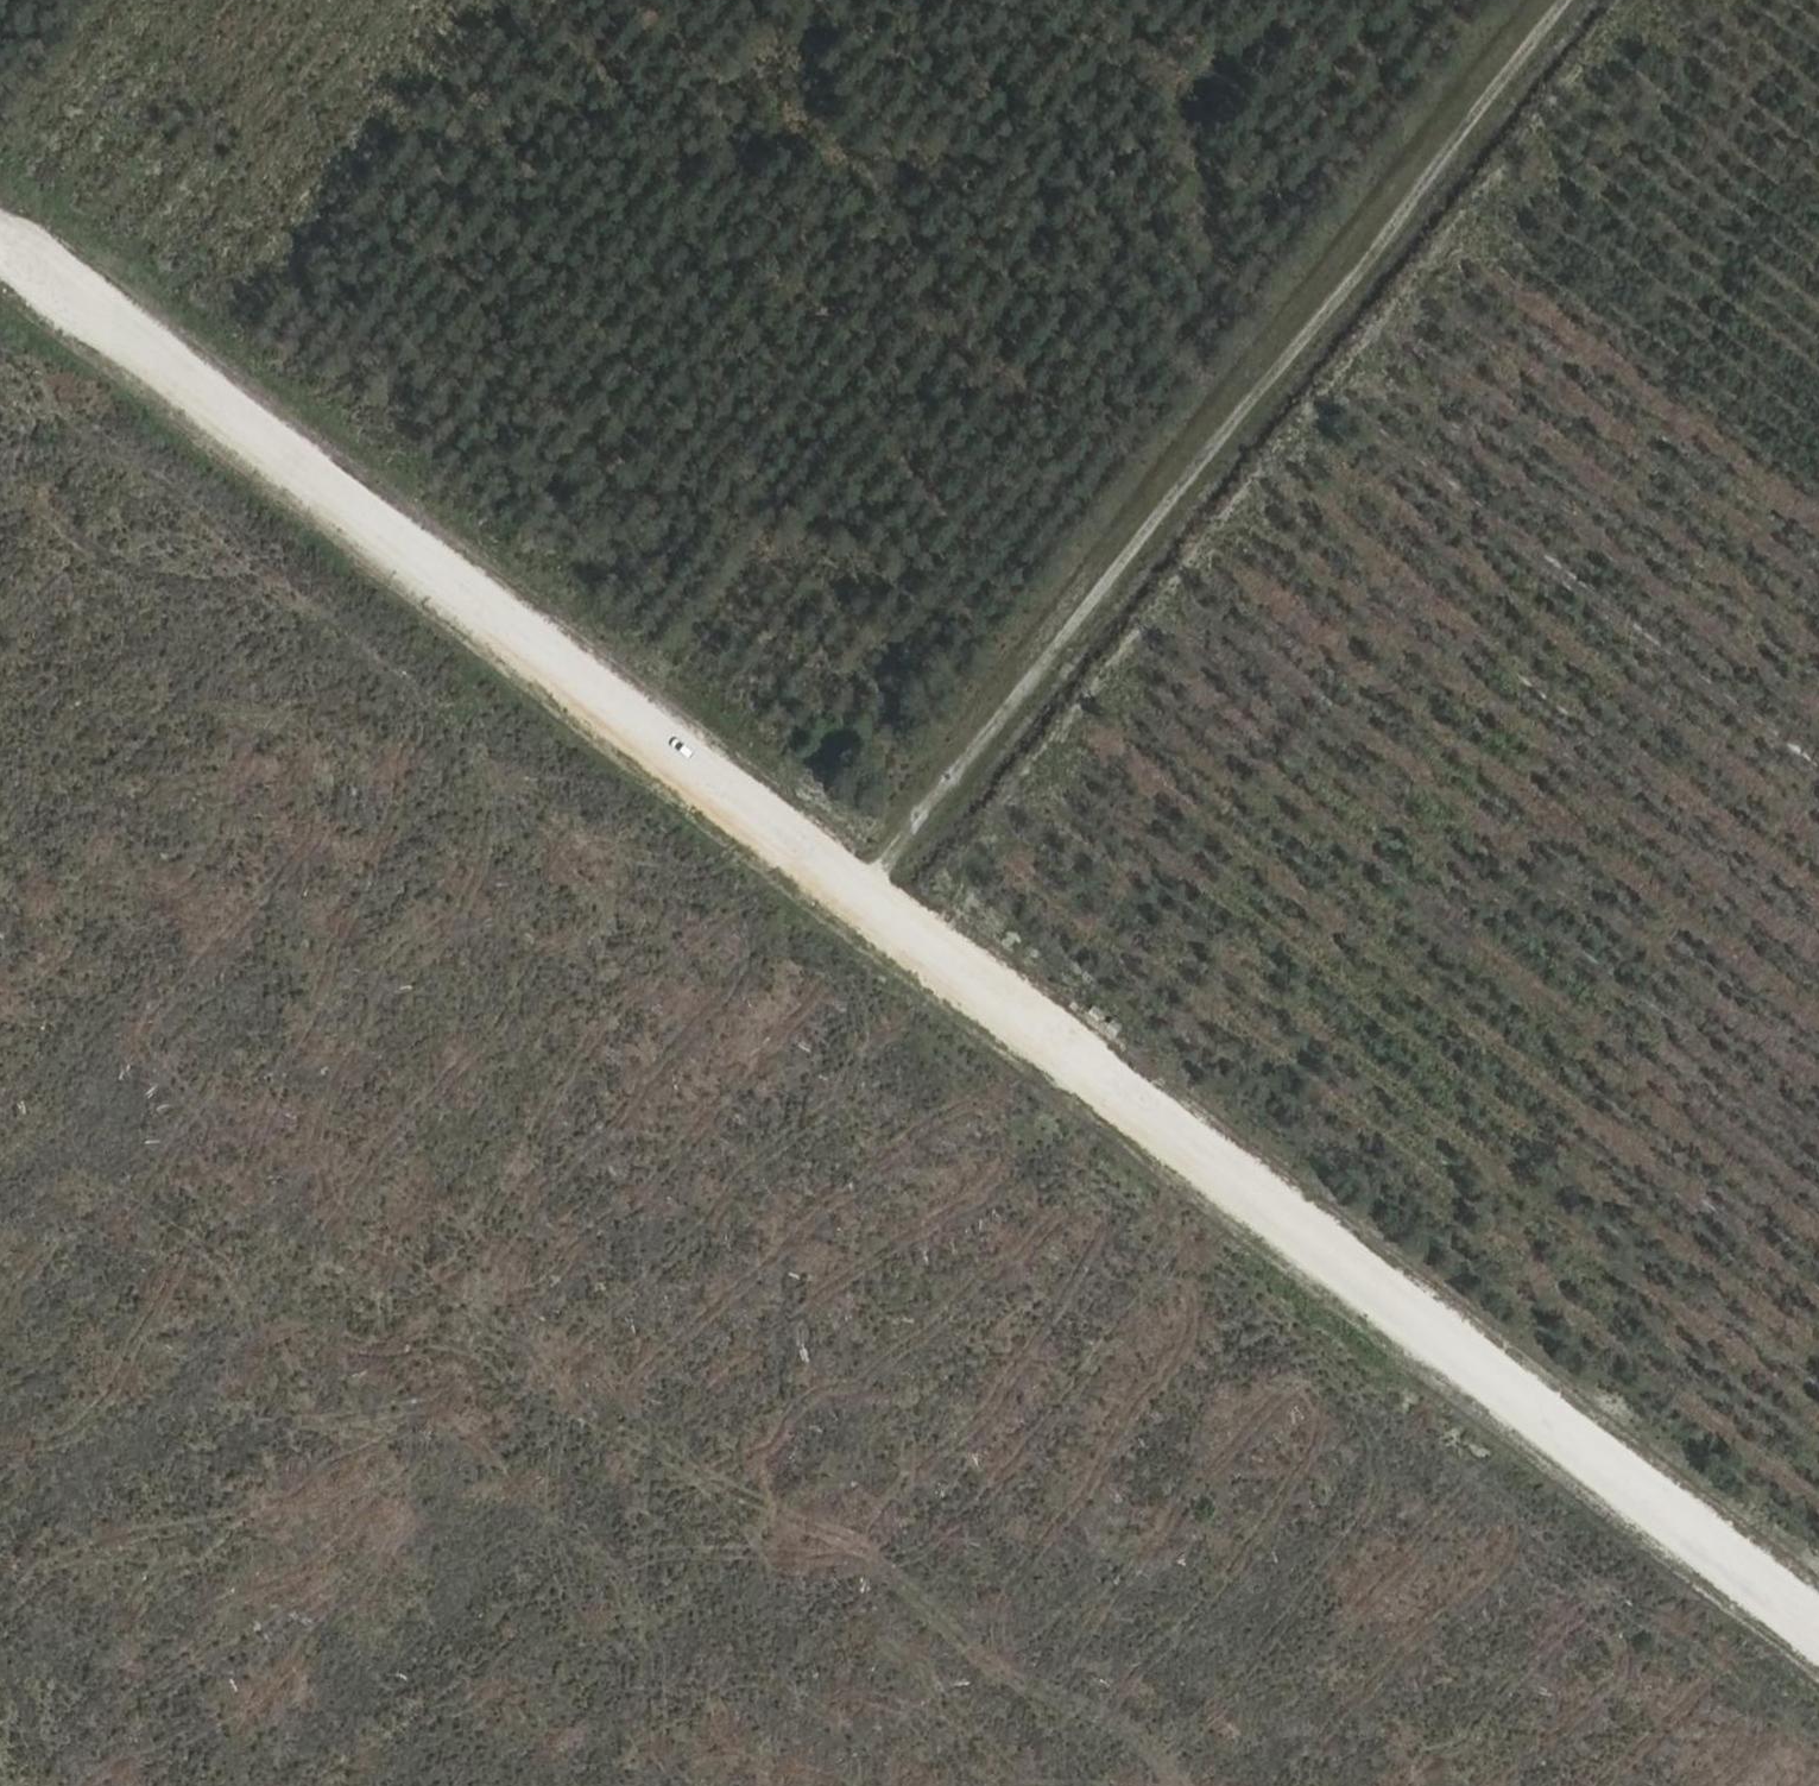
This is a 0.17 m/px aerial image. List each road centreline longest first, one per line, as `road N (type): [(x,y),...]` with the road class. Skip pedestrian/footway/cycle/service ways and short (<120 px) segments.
road 1 (track): [(0,249),(1818,1634)]
road 2 (track): [(1563,0),(854,899)]

